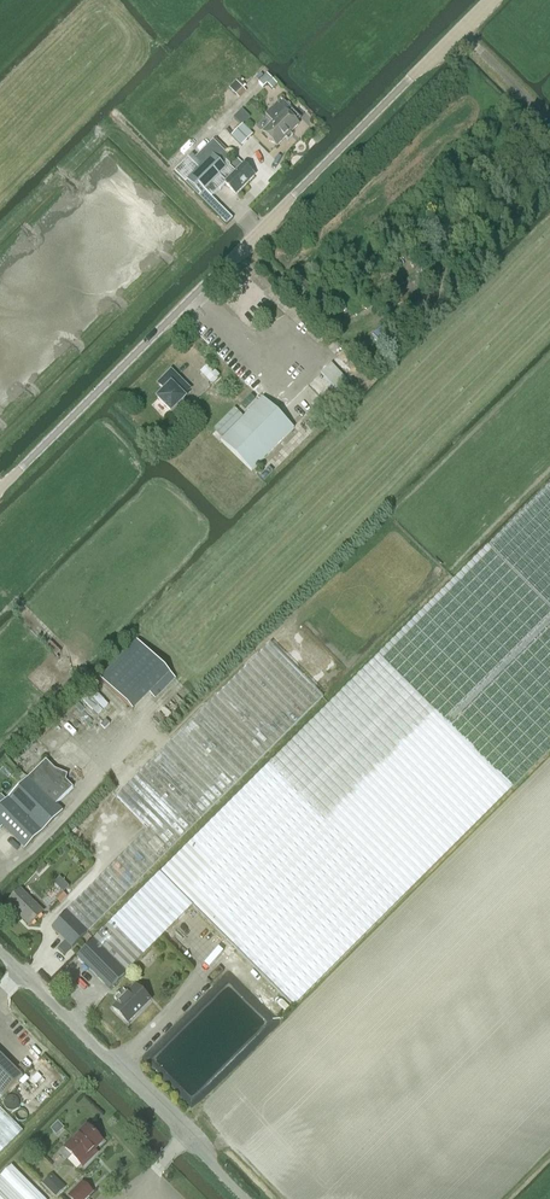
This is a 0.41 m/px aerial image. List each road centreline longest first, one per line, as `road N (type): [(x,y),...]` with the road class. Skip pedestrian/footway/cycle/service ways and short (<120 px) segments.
road 1 (unclassified): [(0,489),(491,0)]
road 2 (unclassified): [(246,1198),(0,951)]

